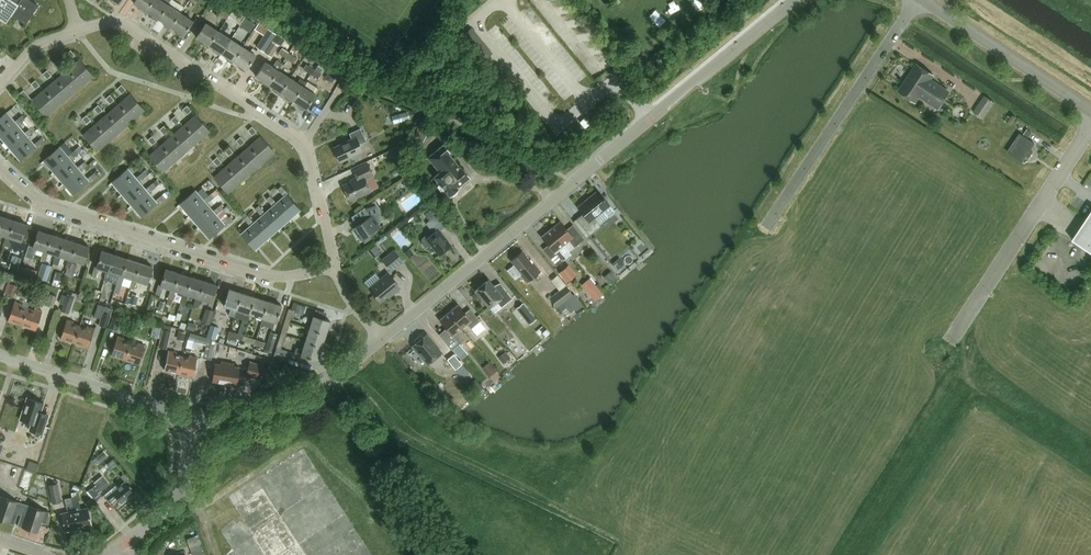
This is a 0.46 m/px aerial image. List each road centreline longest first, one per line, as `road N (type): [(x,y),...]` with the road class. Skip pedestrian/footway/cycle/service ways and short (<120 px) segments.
road 1 (unclassified): [(382,340),(792,0)]
road 2 (residential): [(335,266),(305,143),(142,33),(118,23),(80,30)]
road 3 (residential): [(335,266),(276,279),(45,204),(0,166)]
road 4 (residential): [(920,0),(769,224)]
road 5 (unclassified): [(1090,131),(952,338)]
road 6 (unclassified): [(194,431),(307,394),(382,340)]
road 7 (residential): [(194,431),(156,406),(0,354)]
road 8 (secondary): [(1090,109),(925,0)]
road 9 (unclassified): [(128,543),(178,498),(194,431)]

